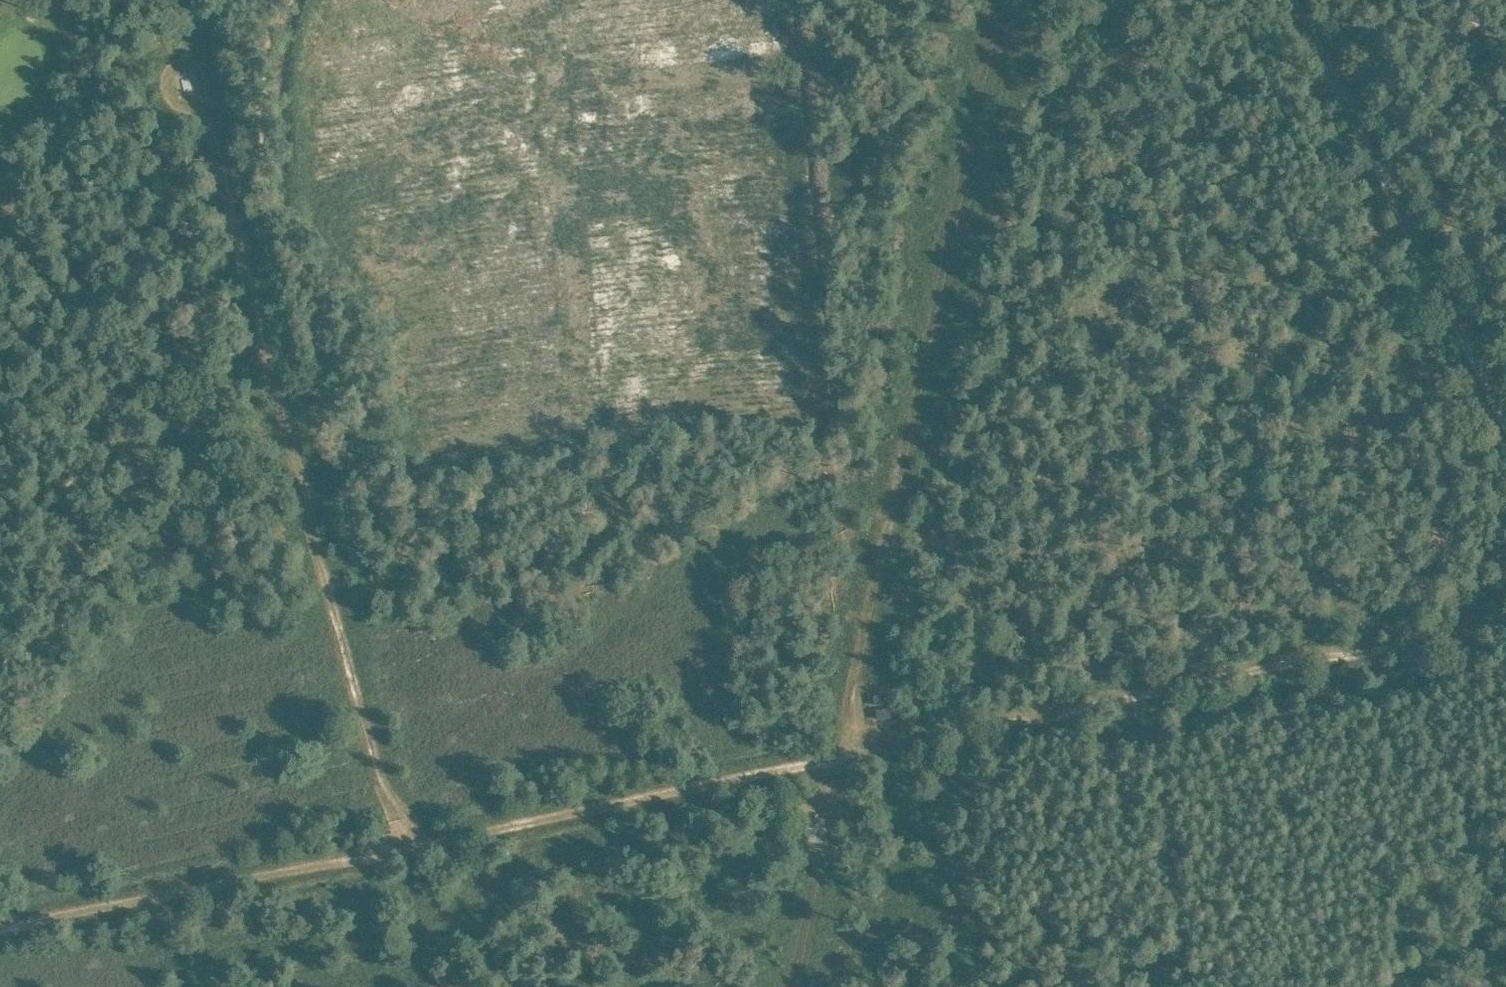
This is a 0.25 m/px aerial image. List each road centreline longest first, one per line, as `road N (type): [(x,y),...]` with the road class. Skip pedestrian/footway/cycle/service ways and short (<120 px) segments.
road 1 (track): [(1505,610),(0,941)]
road 2 (track): [(404,855),(211,112)]
road 3 (track): [(1461,338),(1299,0)]

